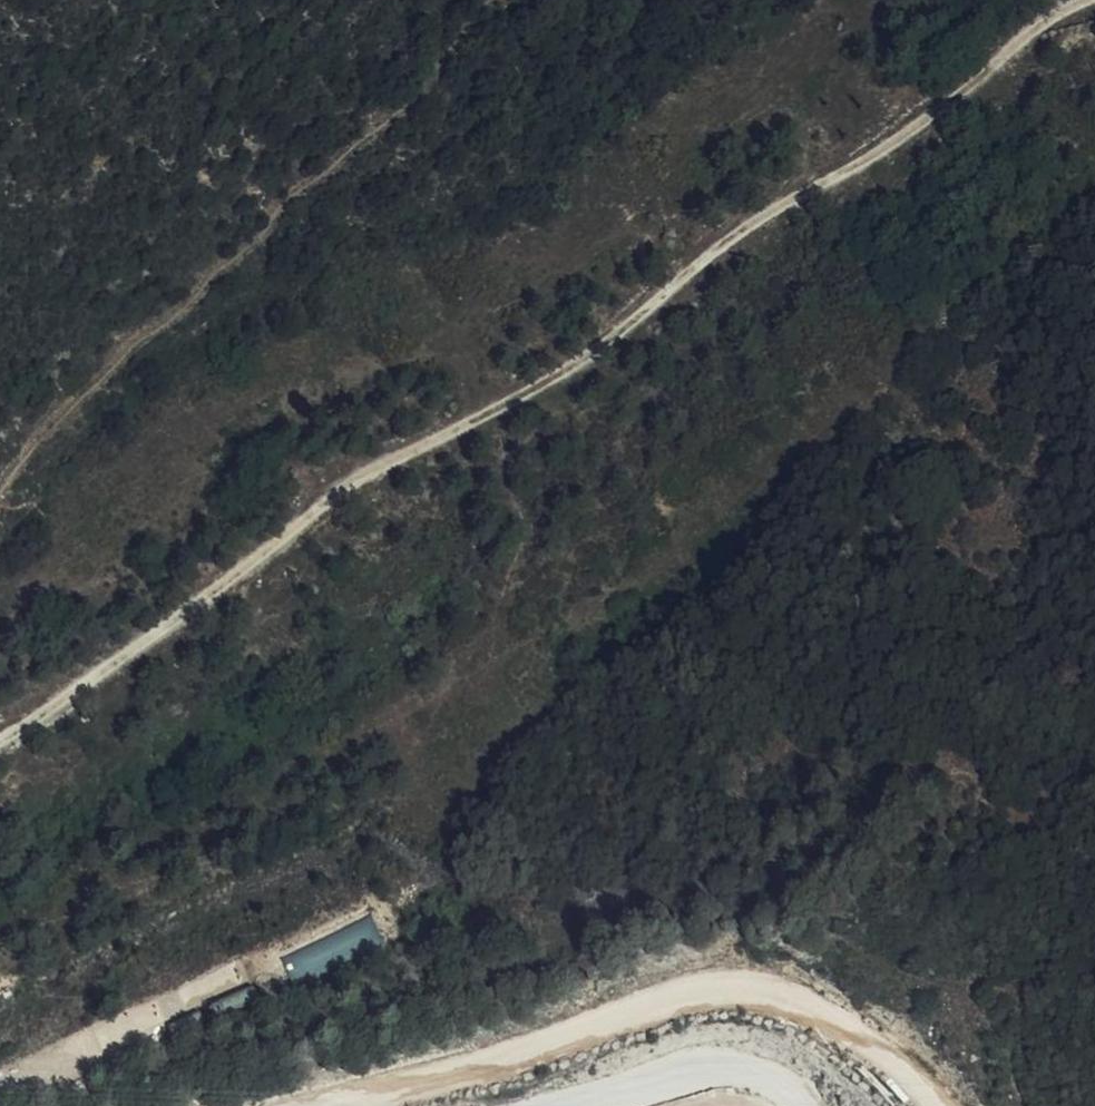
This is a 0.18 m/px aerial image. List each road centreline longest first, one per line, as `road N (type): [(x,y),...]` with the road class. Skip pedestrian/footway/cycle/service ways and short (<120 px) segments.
road 1 (track): [(0,738),(55,711),(323,504),(596,347),(962,93),(1078,0)]

